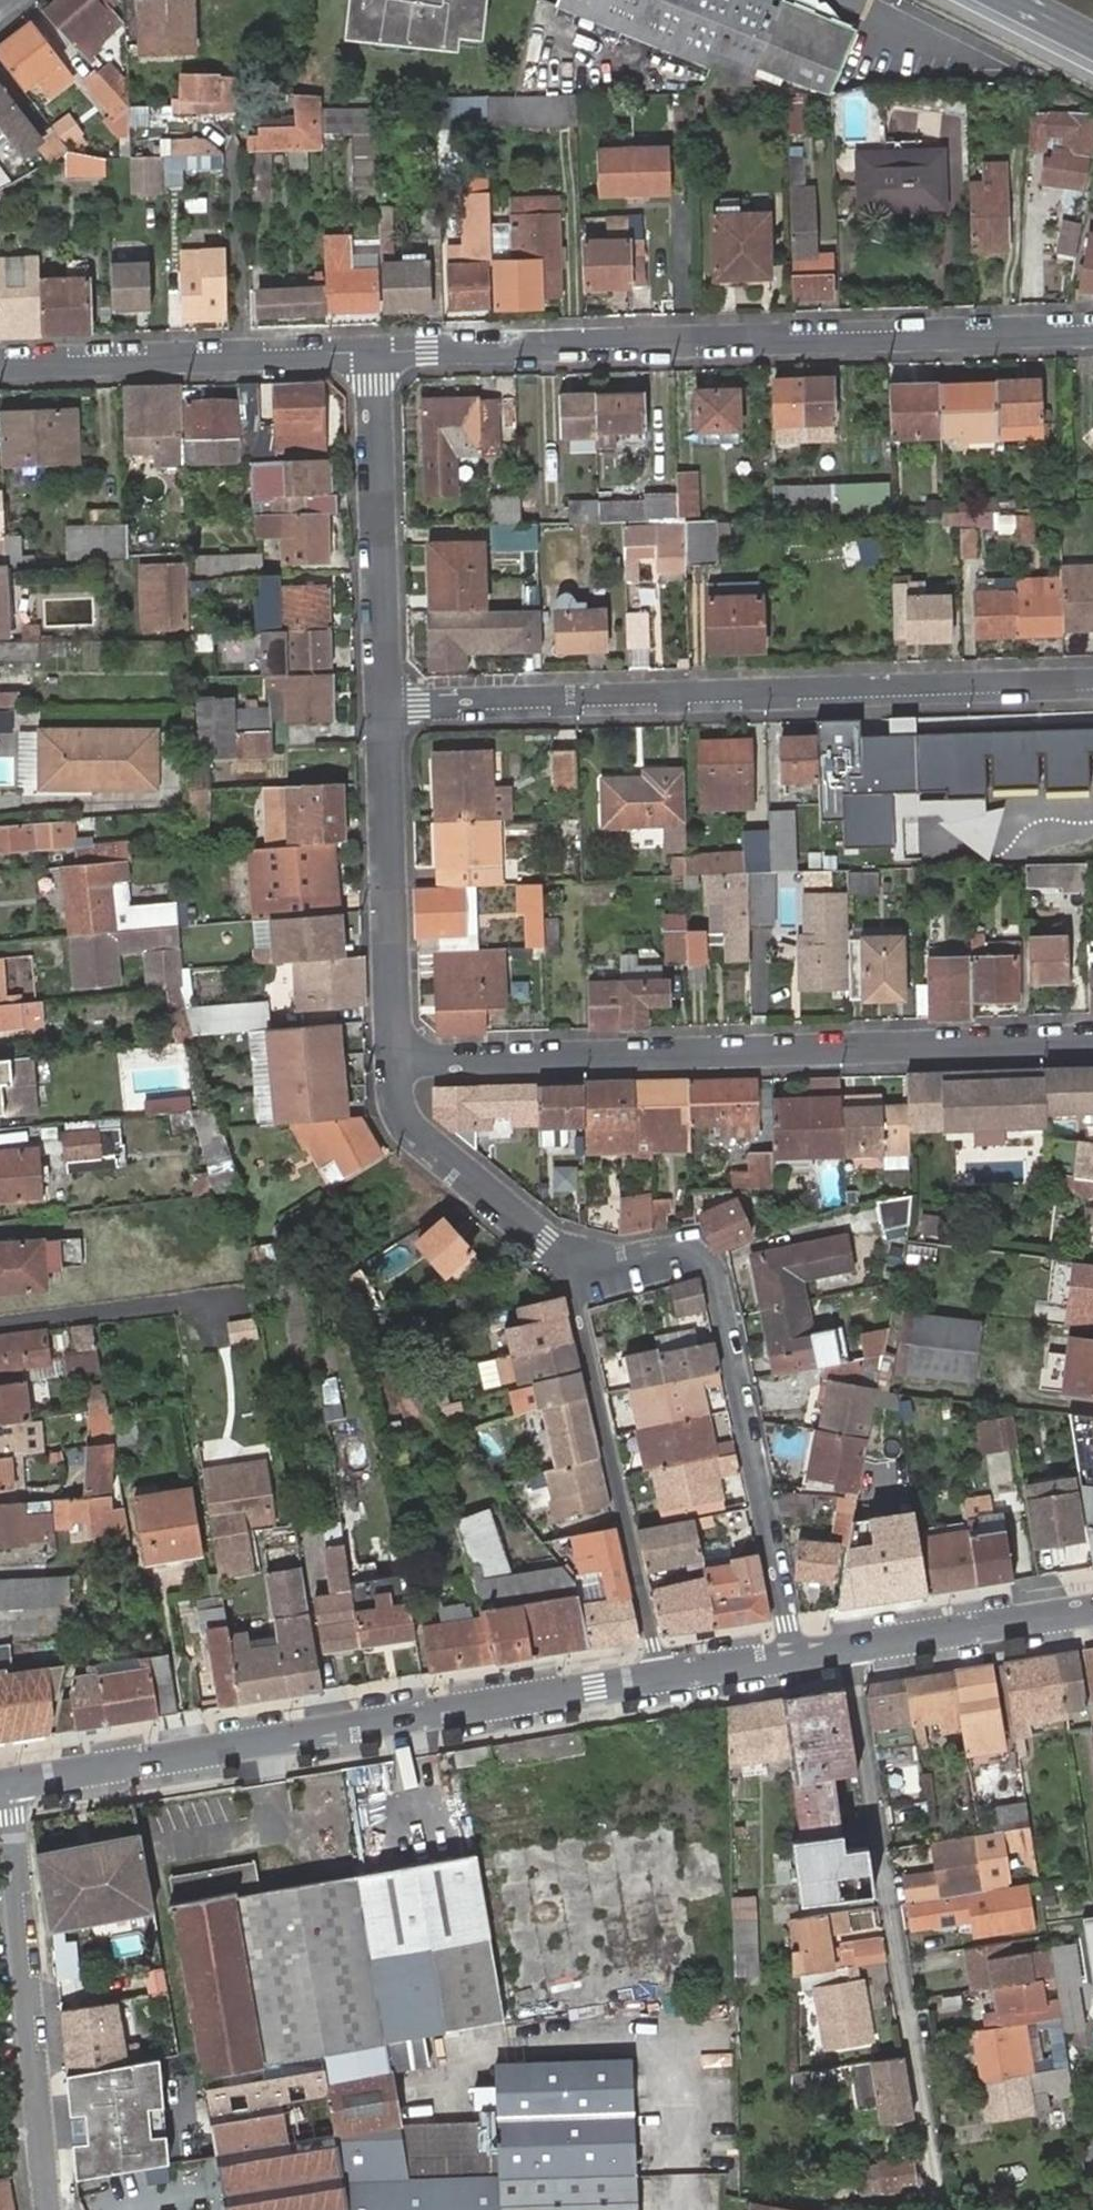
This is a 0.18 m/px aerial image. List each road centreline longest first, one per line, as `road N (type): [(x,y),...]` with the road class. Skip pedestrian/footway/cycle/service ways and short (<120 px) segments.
road 1 (residential): [(371,353),(752,337),(788,344),(1092,338)]
road 2 (residential): [(385,703),(1092,680)]
road 3 (residential): [(396,1059),(1092,1040)]
road 4 (tertiary): [(9,1784),(658,1678)]
road 5 (residential): [(792,1656),(713,1271),(703,1257),(673,1249),(569,1274)]
road 6 (residential): [(9,1784),(54,2209)]
road 7 (residential): [(569,1274),(658,1678)]
road 8 (residential): [(0,369),(371,353)]
road 9 (residential): [(385,703),(396,1059)]
road 10 (residential): [(371,353),(385,703)]
road 11 (tertiary): [(792,1656),(1092,1608)]
road 12 (residential): [(396,1059),(400,1101),(418,1136),(544,1241),(569,1274)]
road 13 (tertiary): [(658,1678),(792,1656)]

